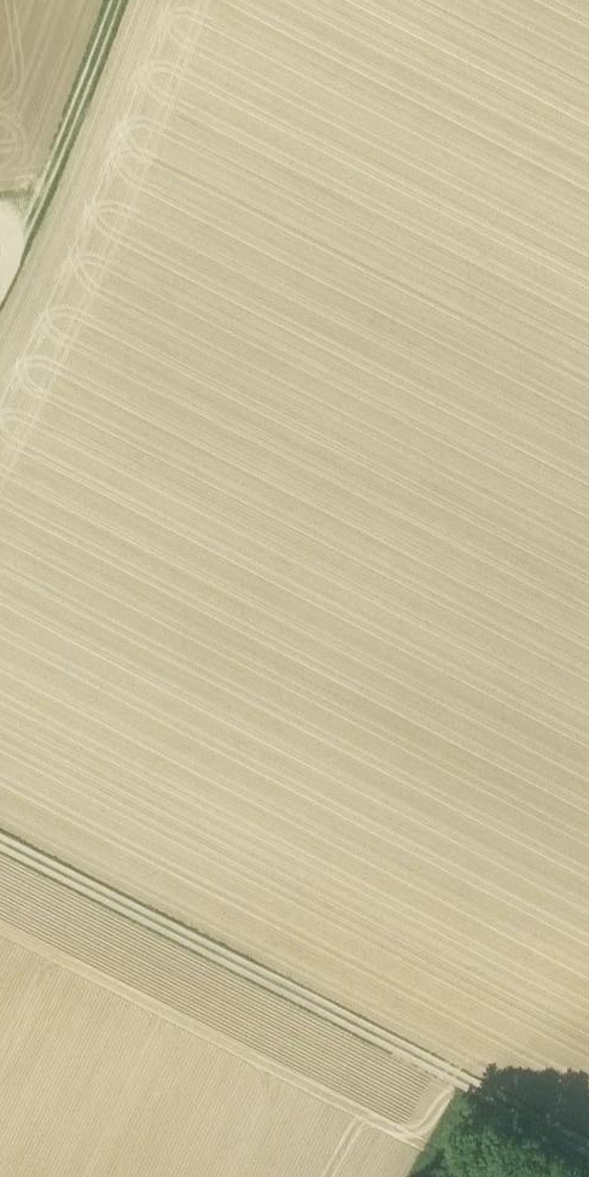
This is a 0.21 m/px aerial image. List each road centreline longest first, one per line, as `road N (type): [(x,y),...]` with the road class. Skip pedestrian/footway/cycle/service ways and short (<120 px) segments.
road 1 (track): [(588,1148),(0,845)]
road 2 (track): [(0,275),(110,0)]

